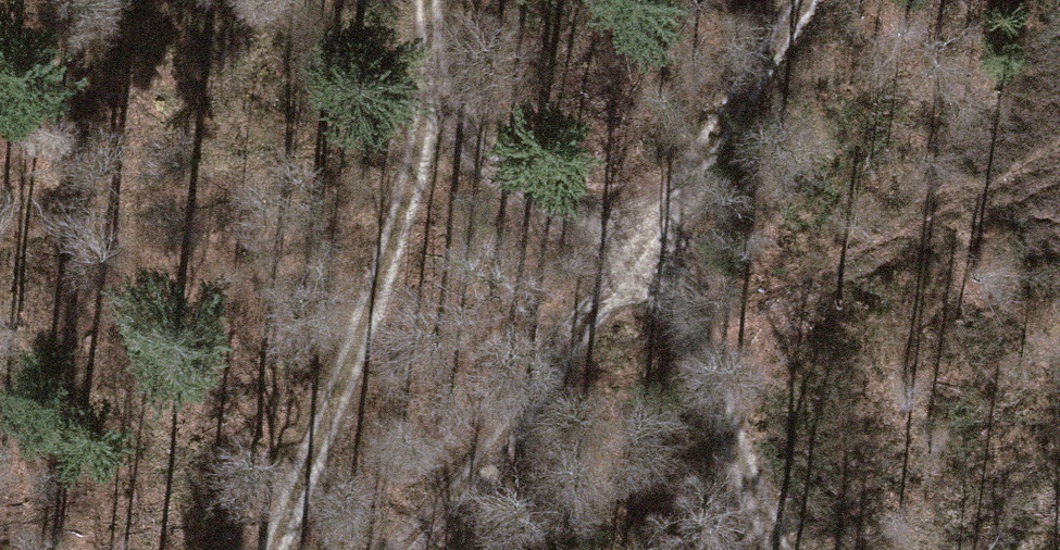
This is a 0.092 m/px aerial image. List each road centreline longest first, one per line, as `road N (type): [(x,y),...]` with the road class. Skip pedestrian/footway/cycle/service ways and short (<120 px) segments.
road 1 (track): [(808,0),(650,245),(338,549)]
road 2 (track): [(419,143),(650,245),(772,549)]
road 3 (track): [(415,0),(419,143),(267,549)]

